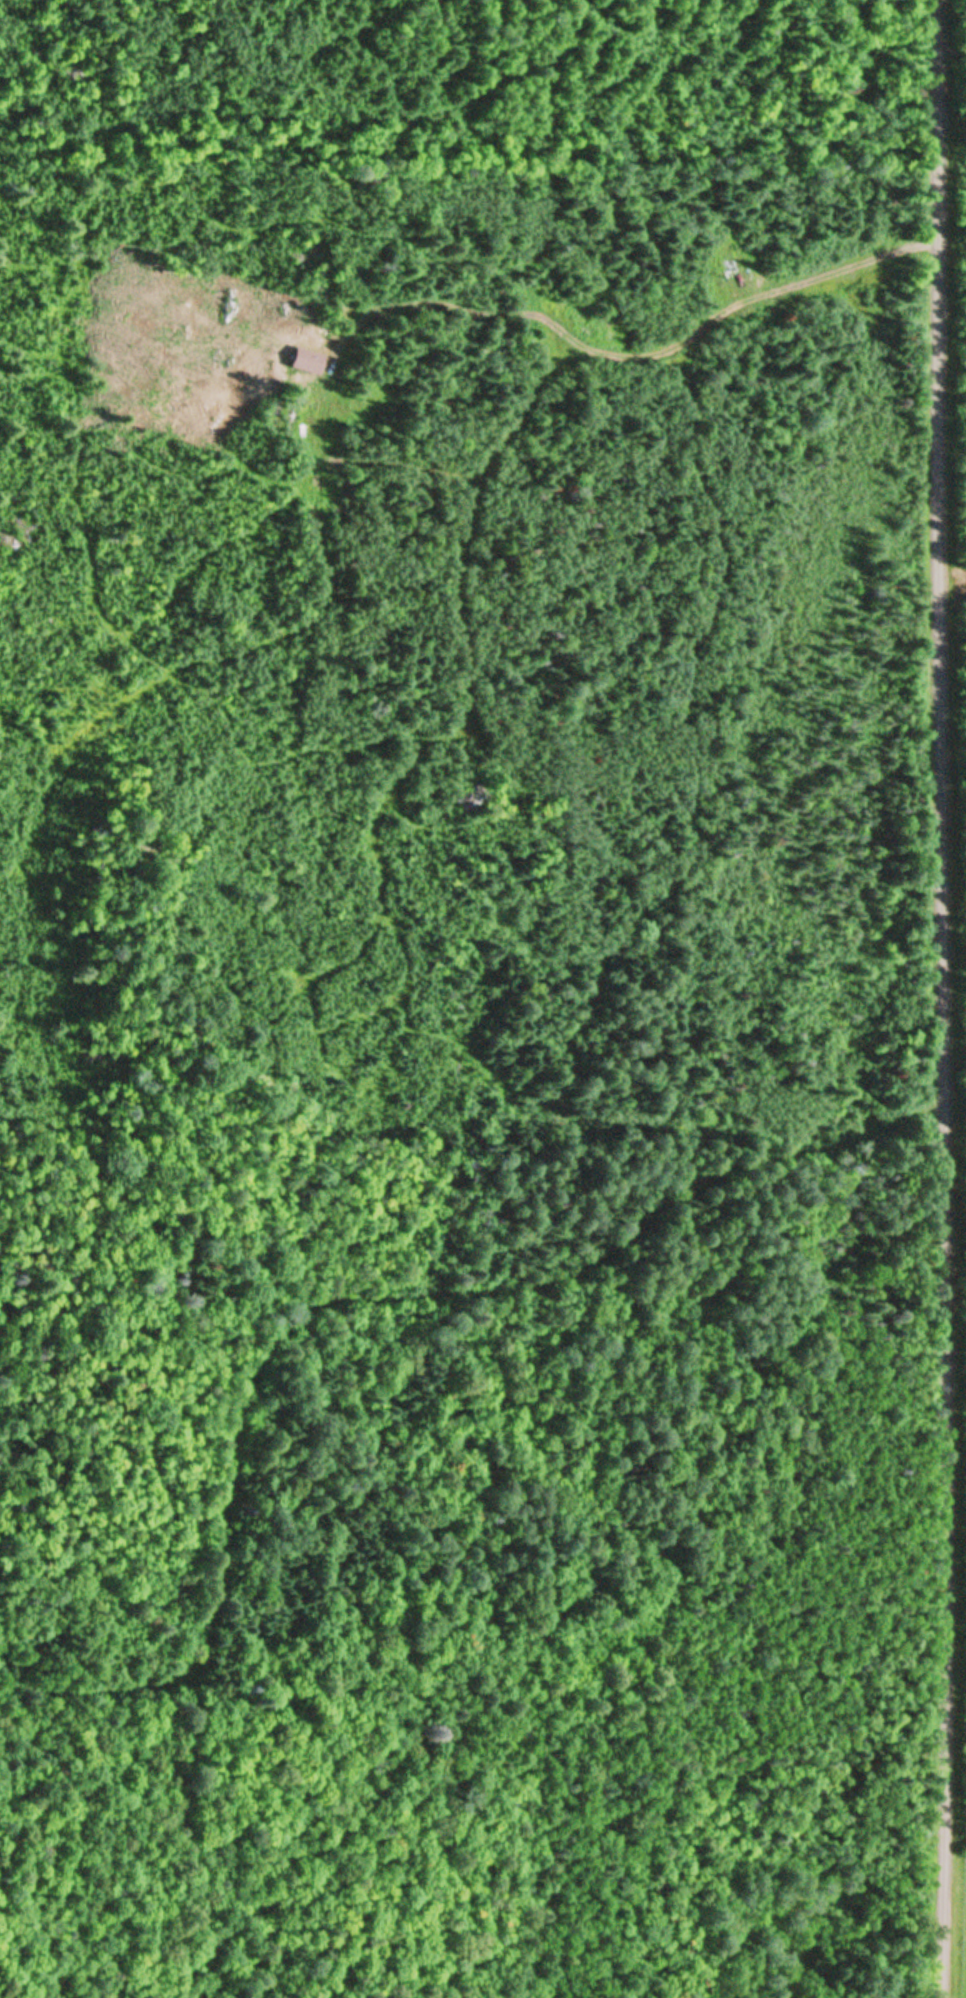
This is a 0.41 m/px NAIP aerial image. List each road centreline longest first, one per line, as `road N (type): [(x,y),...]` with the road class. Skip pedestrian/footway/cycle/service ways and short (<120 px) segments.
road 1 (residential): [(940,1997),(946,1331),(928,0)]

